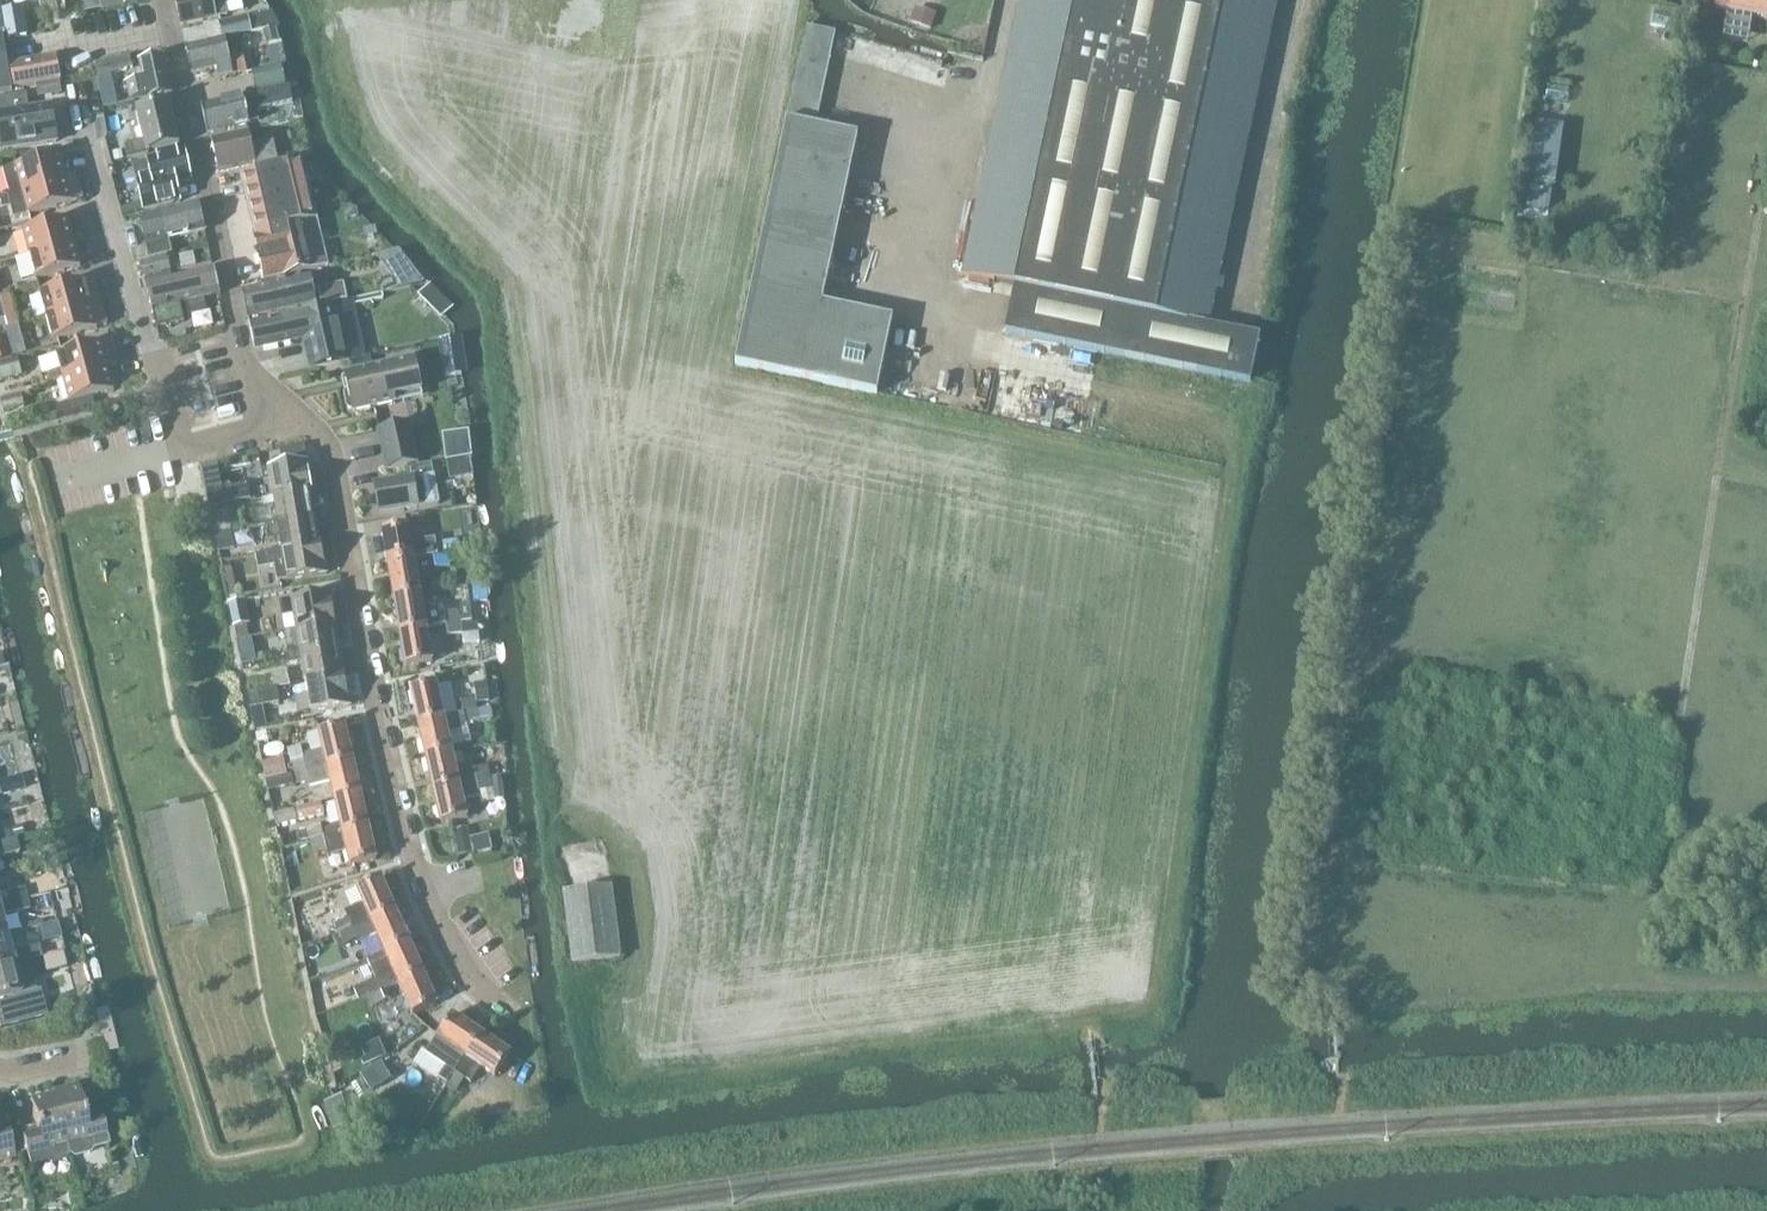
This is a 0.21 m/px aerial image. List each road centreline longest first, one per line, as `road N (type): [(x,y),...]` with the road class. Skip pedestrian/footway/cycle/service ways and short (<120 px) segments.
road 1 (track): [(612,856),(625,861),(633,891),(633,966),(613,1040),(632,1083),(1151,1014),(1164,989),(1231,465),(1204,409),(1091,376)]
road 2 (residential): [(301,415),(334,461),(376,707),(419,882),(464,974),(511,1015)]
road 3 (residential): [(162,0),(251,376),(301,415)]
road 4 (residential): [(95,154),(178,447),(301,415)]

